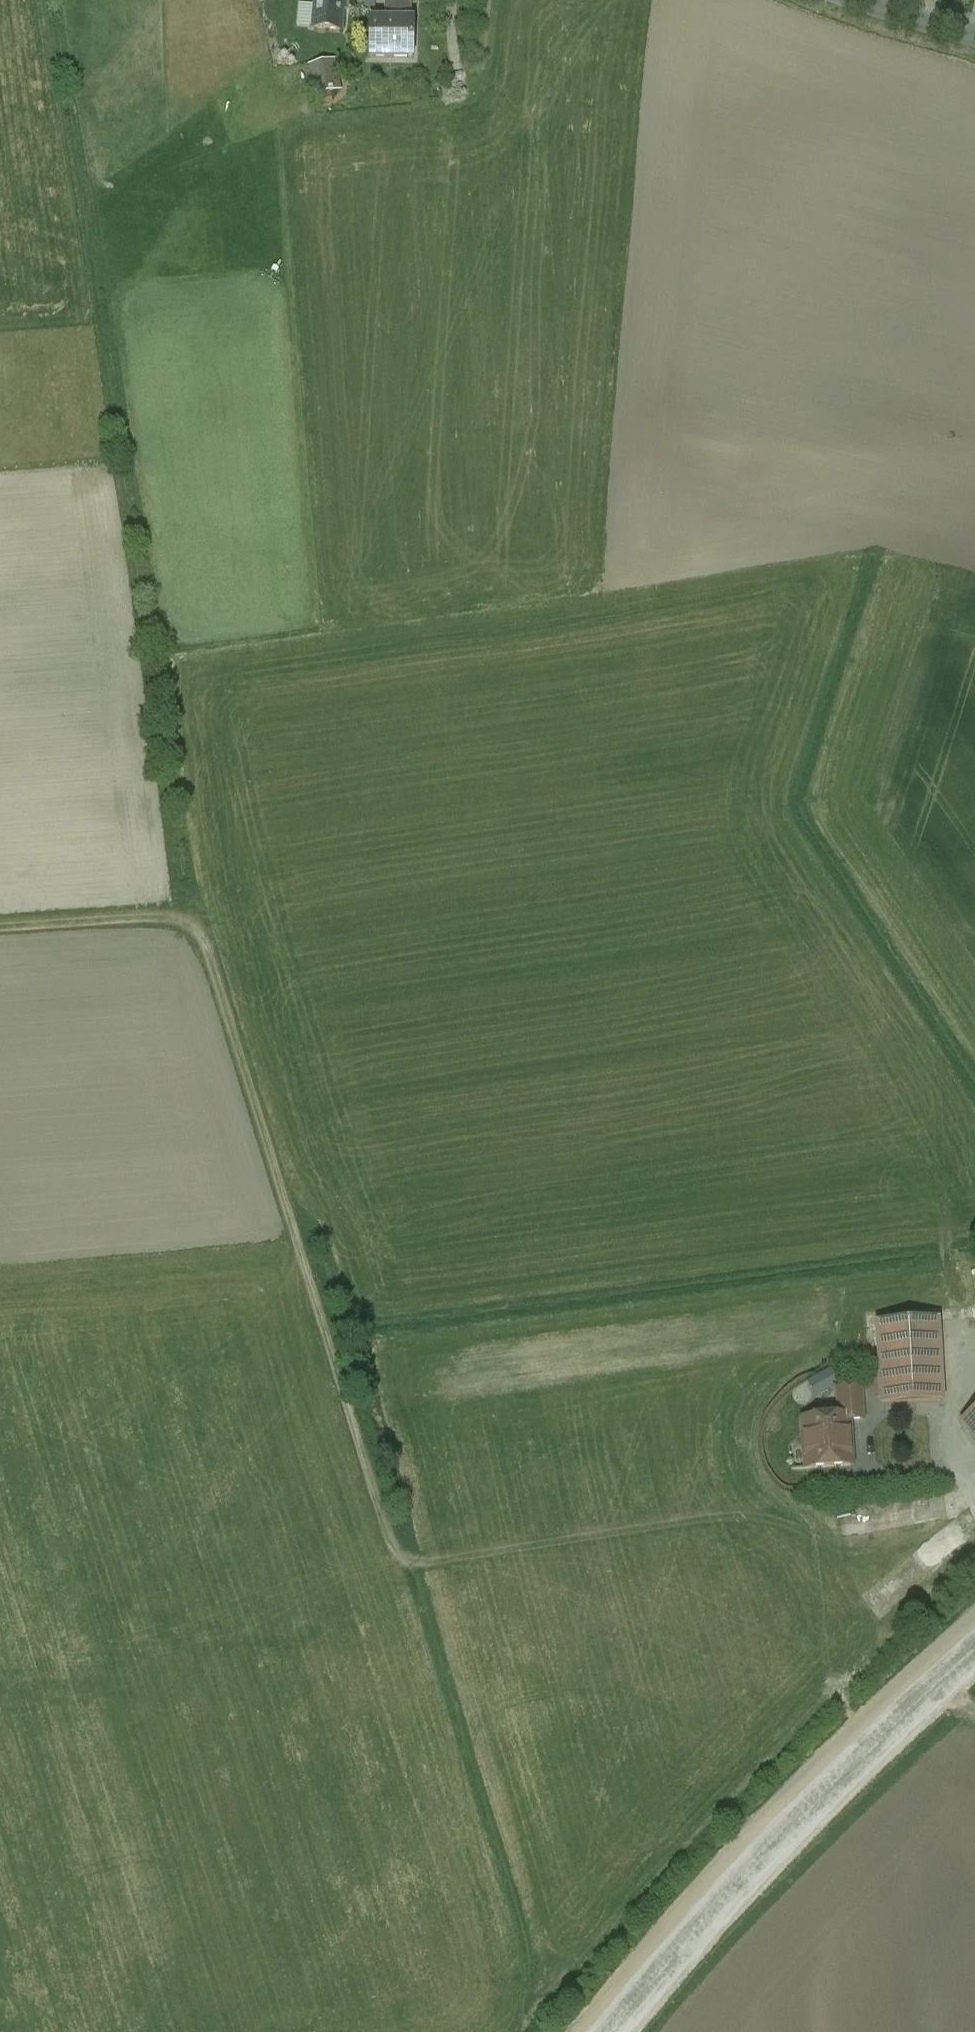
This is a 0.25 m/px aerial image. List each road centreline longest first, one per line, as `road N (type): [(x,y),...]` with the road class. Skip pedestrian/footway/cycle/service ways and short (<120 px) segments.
road 1 (track): [(0,925),(177,910),(207,941),(405,1565)]
road 2 (secondary): [(607,2031),(820,1791),(974,1642)]
road 3 (residential): [(857,0),(974,35)]

